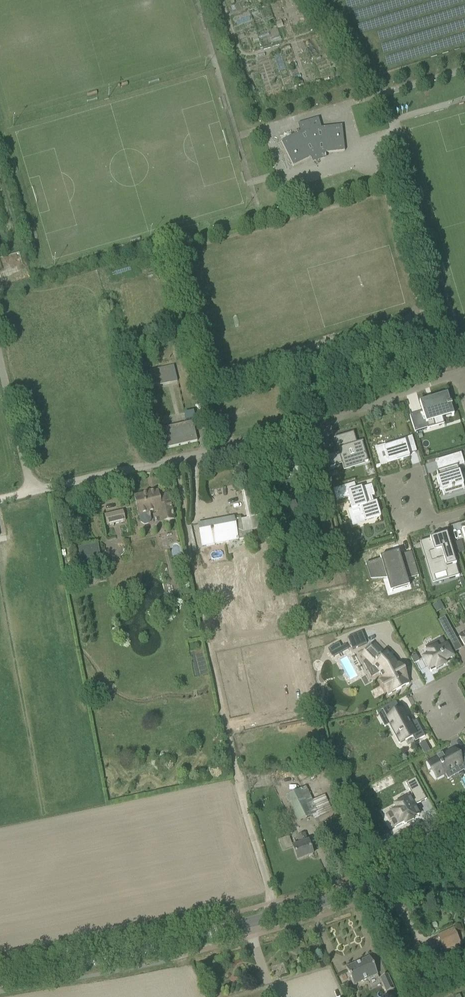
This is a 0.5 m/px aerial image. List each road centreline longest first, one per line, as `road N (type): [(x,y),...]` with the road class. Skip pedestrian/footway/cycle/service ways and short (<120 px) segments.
road 1 (tertiary): [(0,978),(316,903),(464,831)]
road 2 (residential): [(35,491),(288,432),(458,372)]
road 3 (unclassified): [(35,491),(0,358)]

